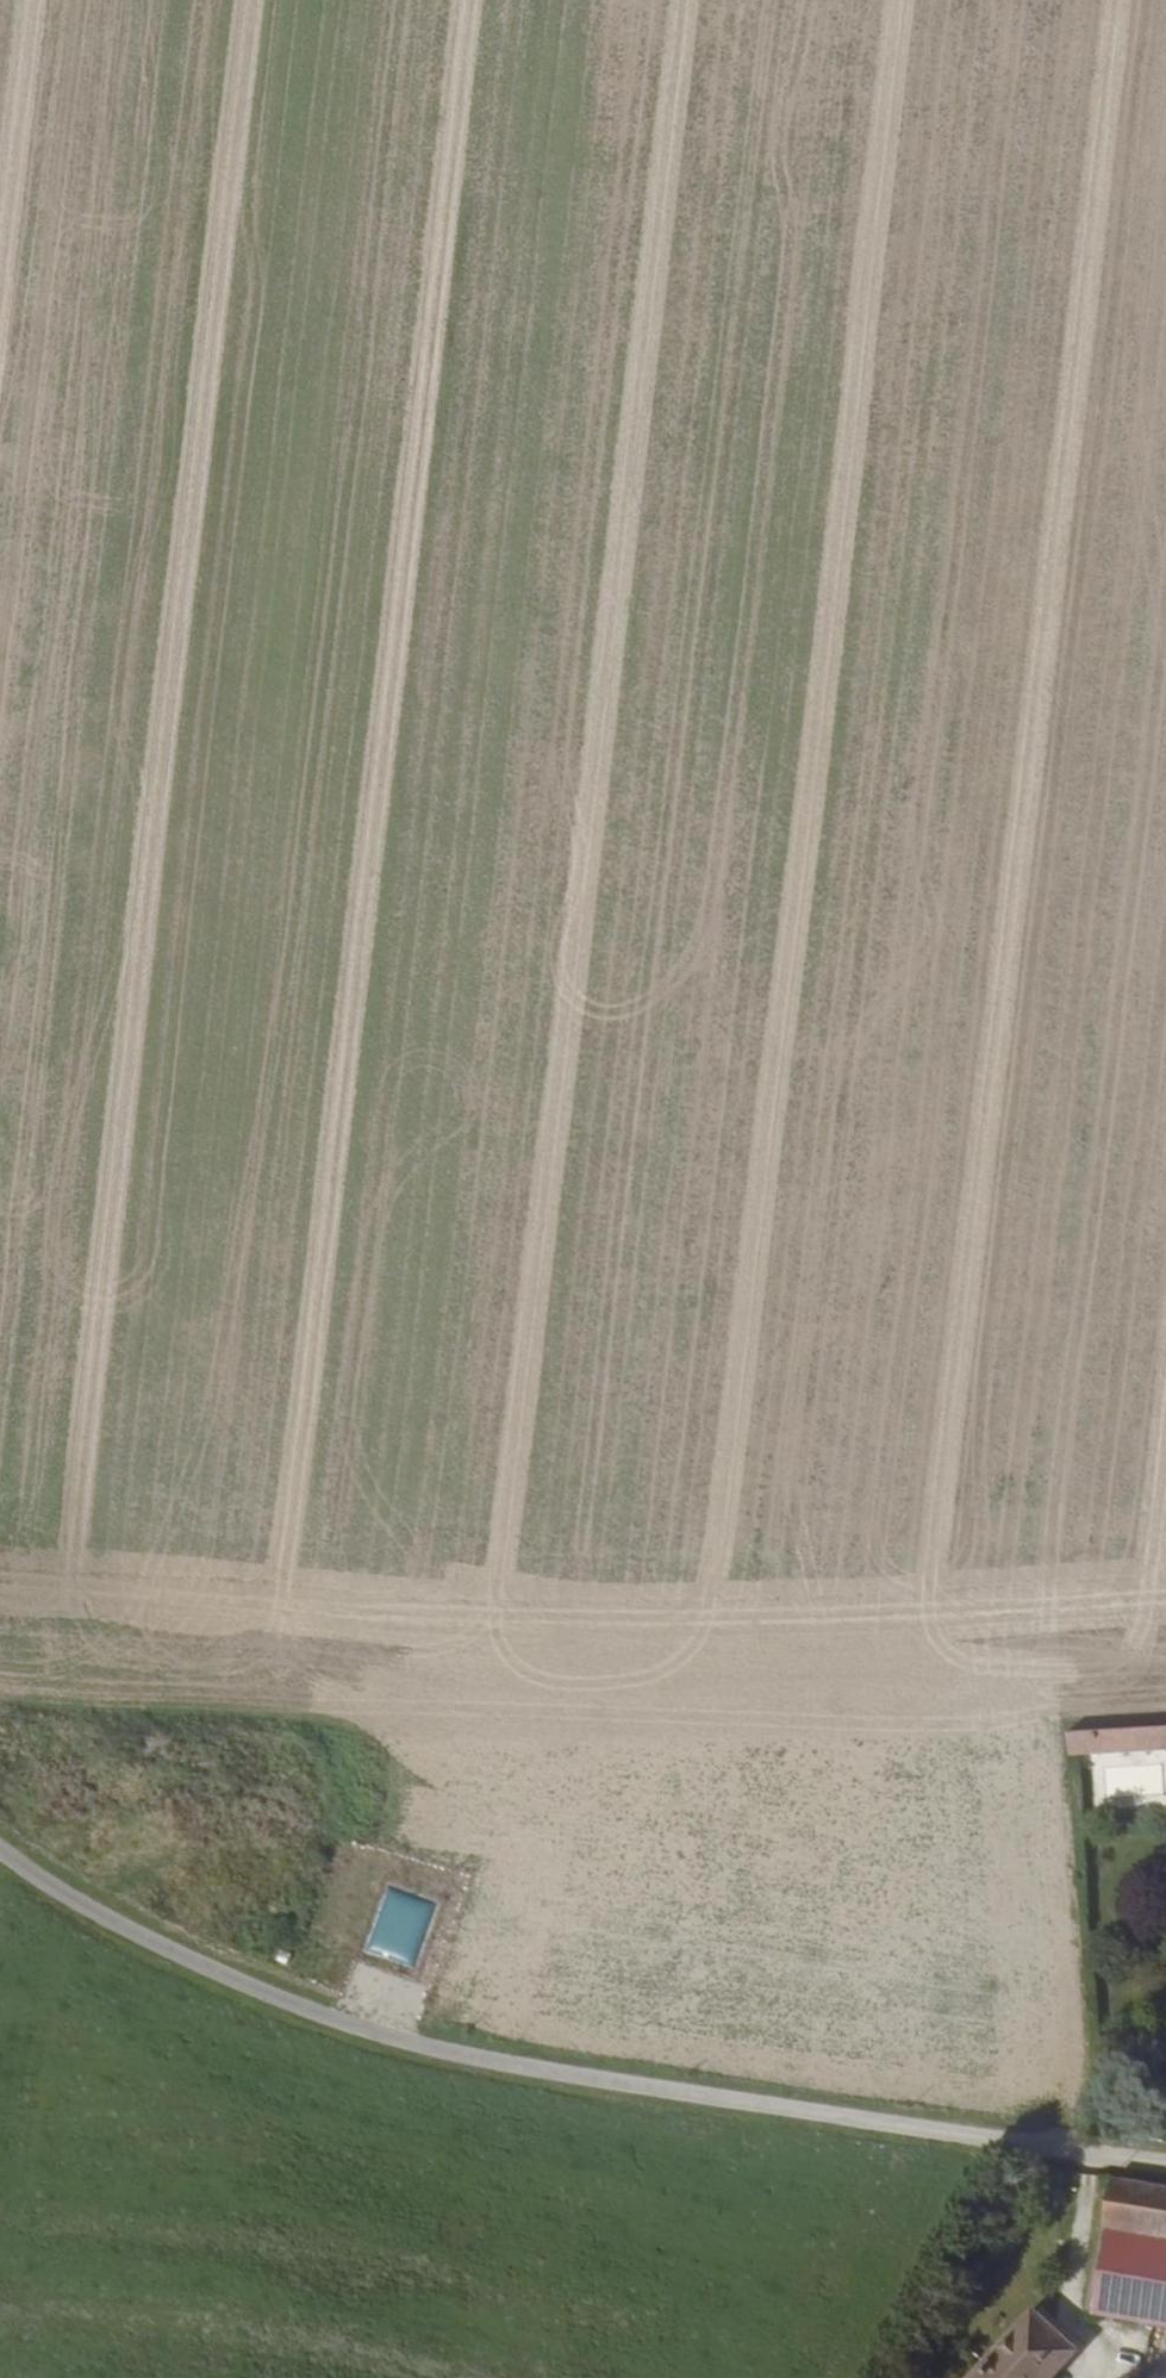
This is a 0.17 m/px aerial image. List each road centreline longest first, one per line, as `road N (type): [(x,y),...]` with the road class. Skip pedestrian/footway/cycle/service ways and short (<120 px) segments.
road 1 (unclassified): [(1165,2163),(643,2087),(386,2037),(97,1914),(0,1852)]

